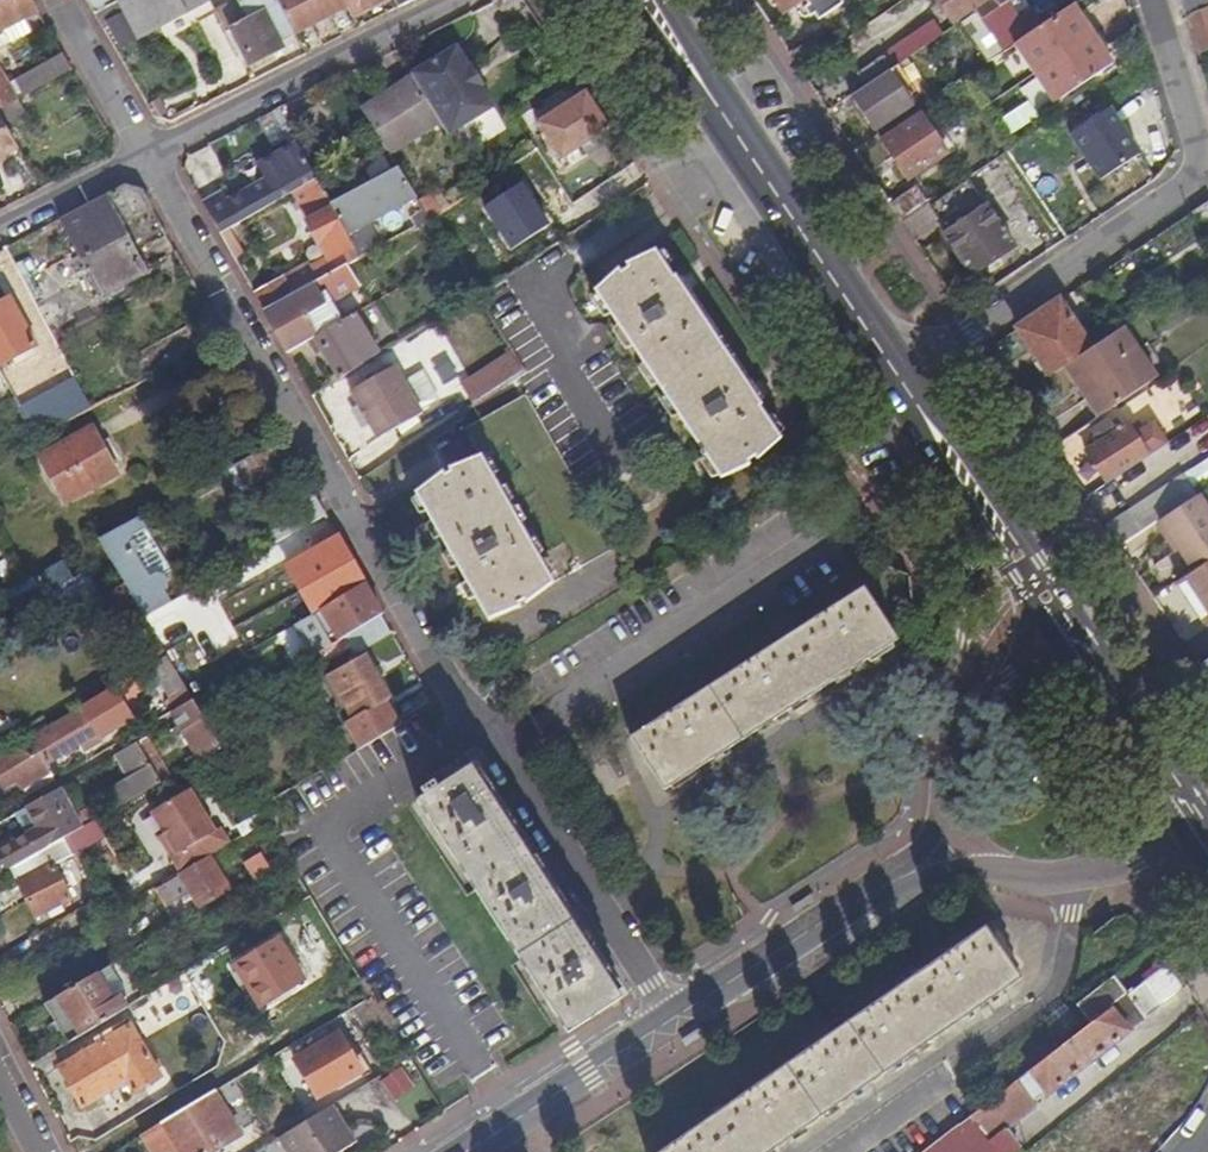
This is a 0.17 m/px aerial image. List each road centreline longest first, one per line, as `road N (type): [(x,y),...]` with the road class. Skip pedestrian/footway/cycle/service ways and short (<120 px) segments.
road 1 (residential): [(150,155),(478,726),(670,1022)]
road 2 (residential): [(1149,0),(1195,150),(1192,187),(897,380)]
road 3 (primary): [(897,380),(645,0)]
road 4 (residential): [(458,0),(150,155)]
road 5 (tertiary): [(670,1022),(952,845)]
road 6 (primary): [(1066,636),(897,380)]
road 7 (tertiary): [(952,845),(1019,883),(1069,885),(1132,865),(1192,822)]
road 8 (tertiary): [(1066,636),(974,712),(952,748),(944,794),(952,845)]
road 9 (tertiary): [(468,1151),(670,1022)]
road 10 (primary): [(1192,822),(1066,636)]
road 11 (residential): [(58,0),(150,155)]
road 12 (residential): [(150,155),(0,231)]

